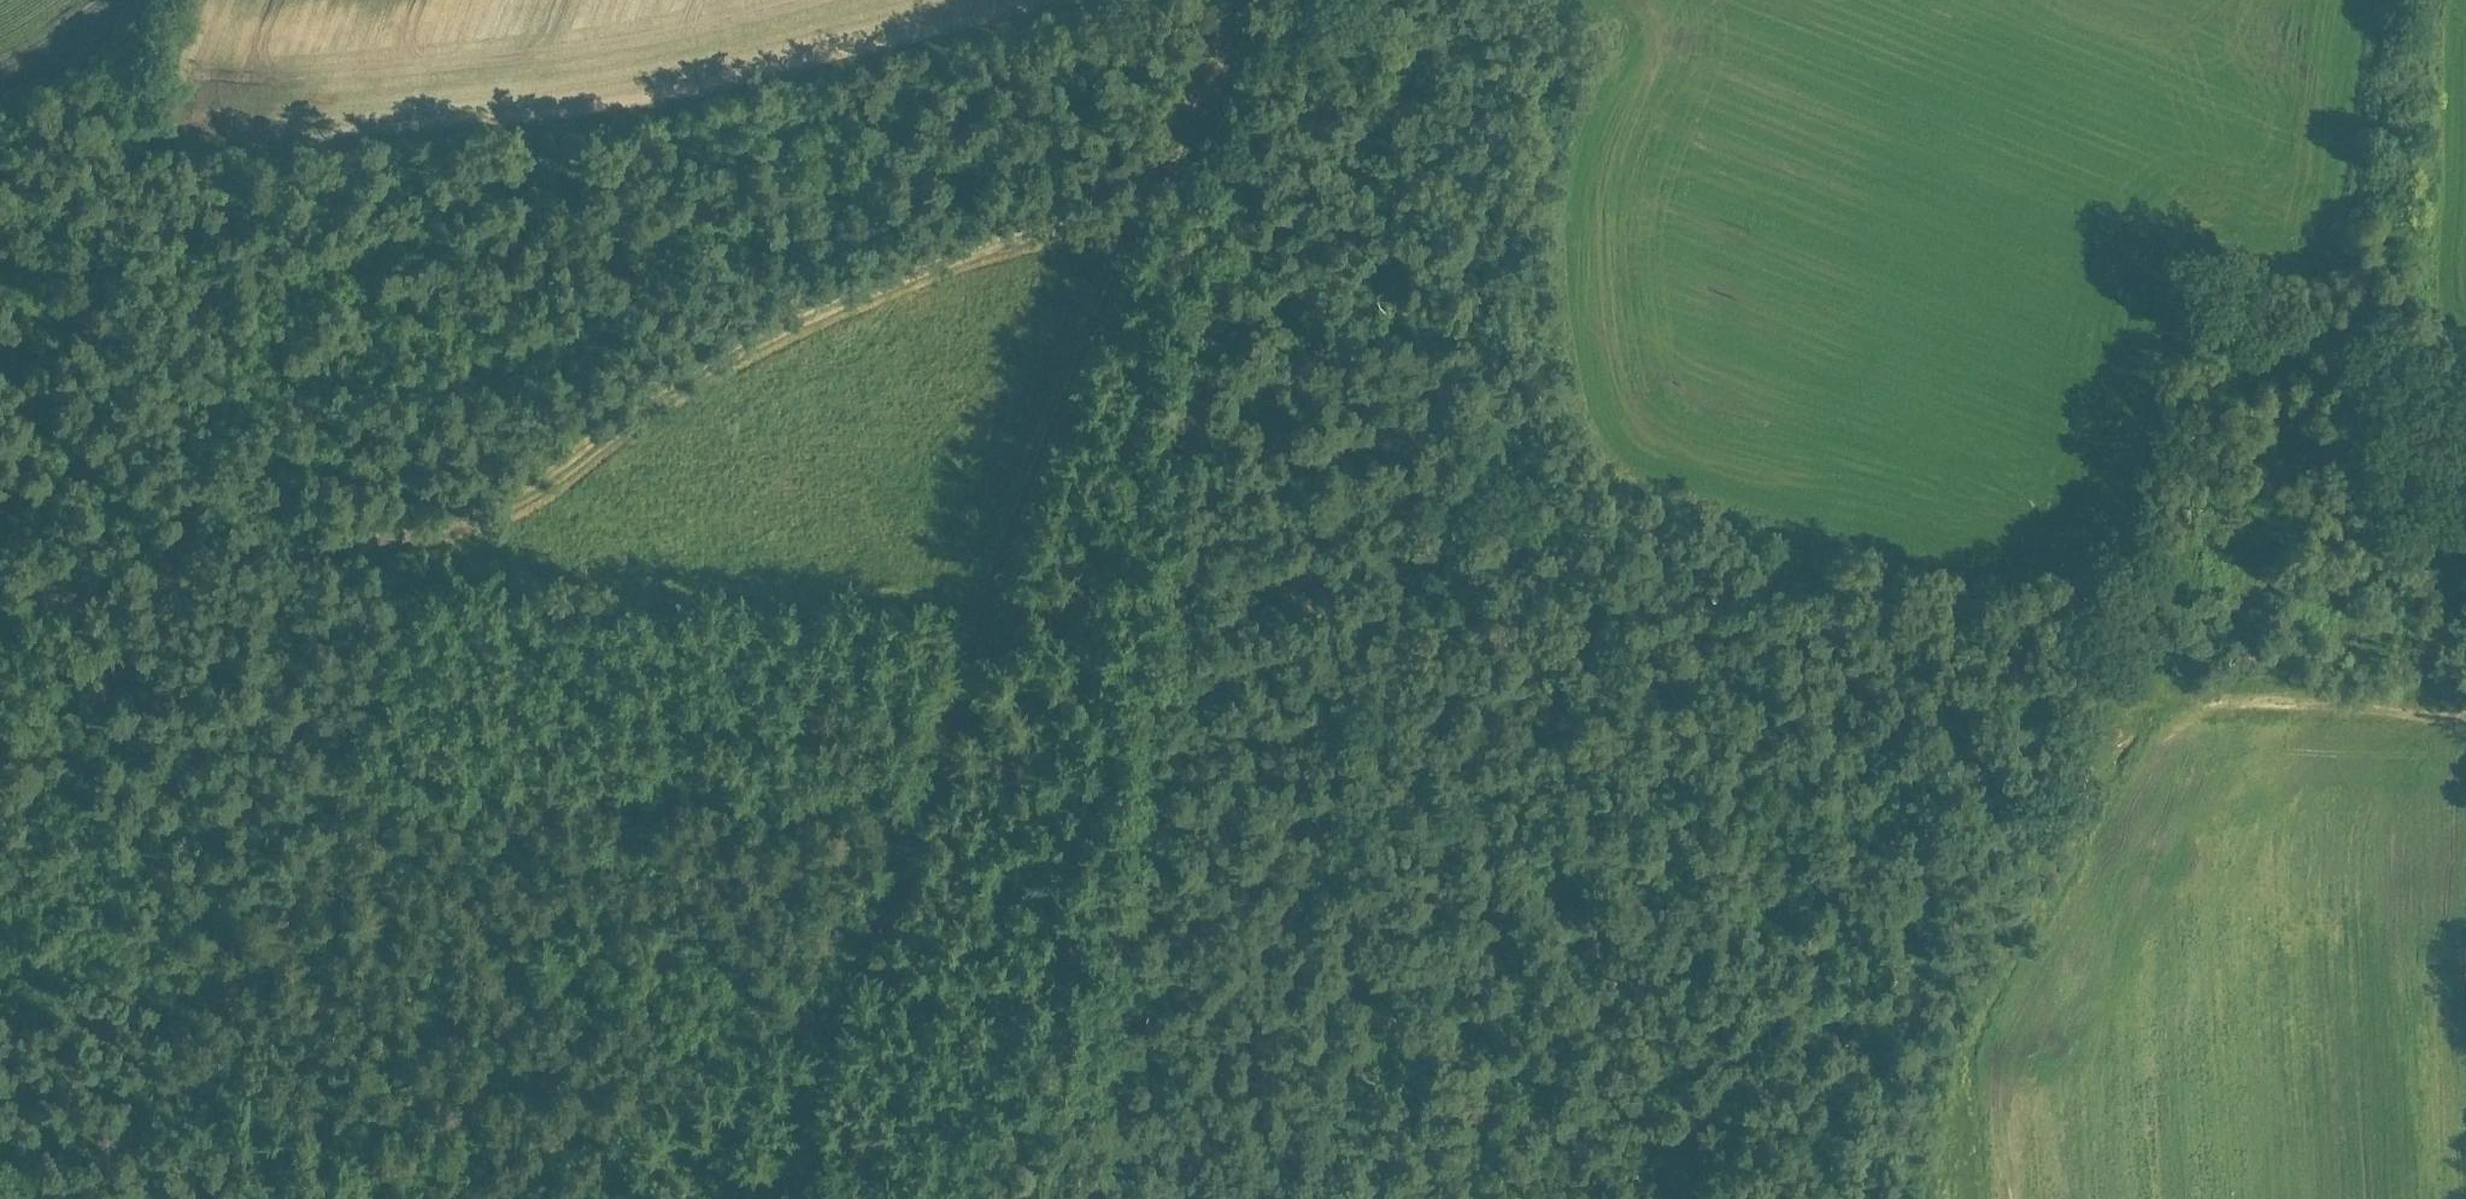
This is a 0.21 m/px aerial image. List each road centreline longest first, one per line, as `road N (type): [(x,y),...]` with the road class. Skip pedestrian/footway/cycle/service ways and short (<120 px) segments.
road 1 (track): [(0,832),(34,772),(176,622),(465,530),(645,418),(828,323),(970,264),(1136,212)]
road 2 (track): [(766,1198),(880,918),(987,610),(1221,0)]
road 3 (track): [(2465,710),(2235,712),(2163,701)]

